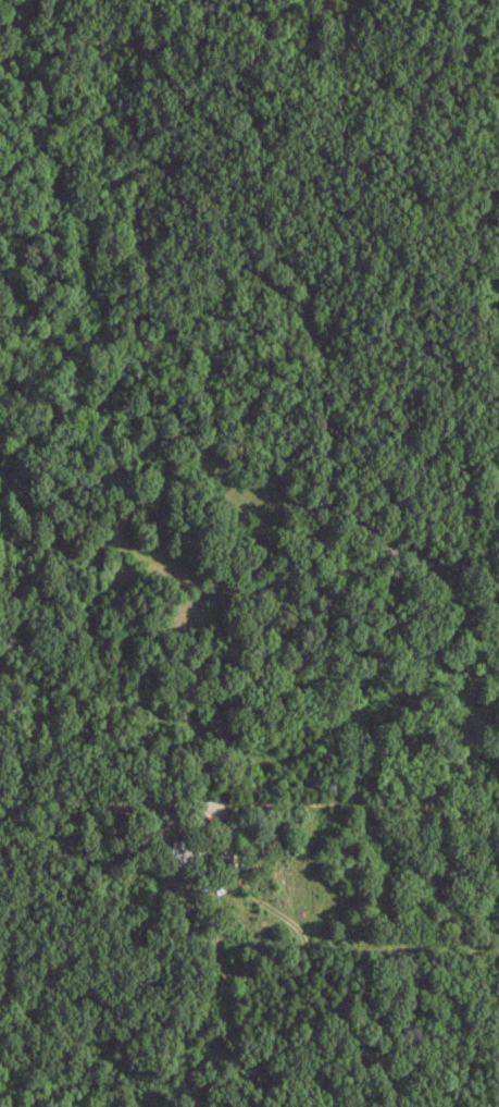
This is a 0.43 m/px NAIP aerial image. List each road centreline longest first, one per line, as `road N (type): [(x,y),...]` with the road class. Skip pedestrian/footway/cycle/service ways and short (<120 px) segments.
road 1 (residential): [(498,791),(199,792)]

